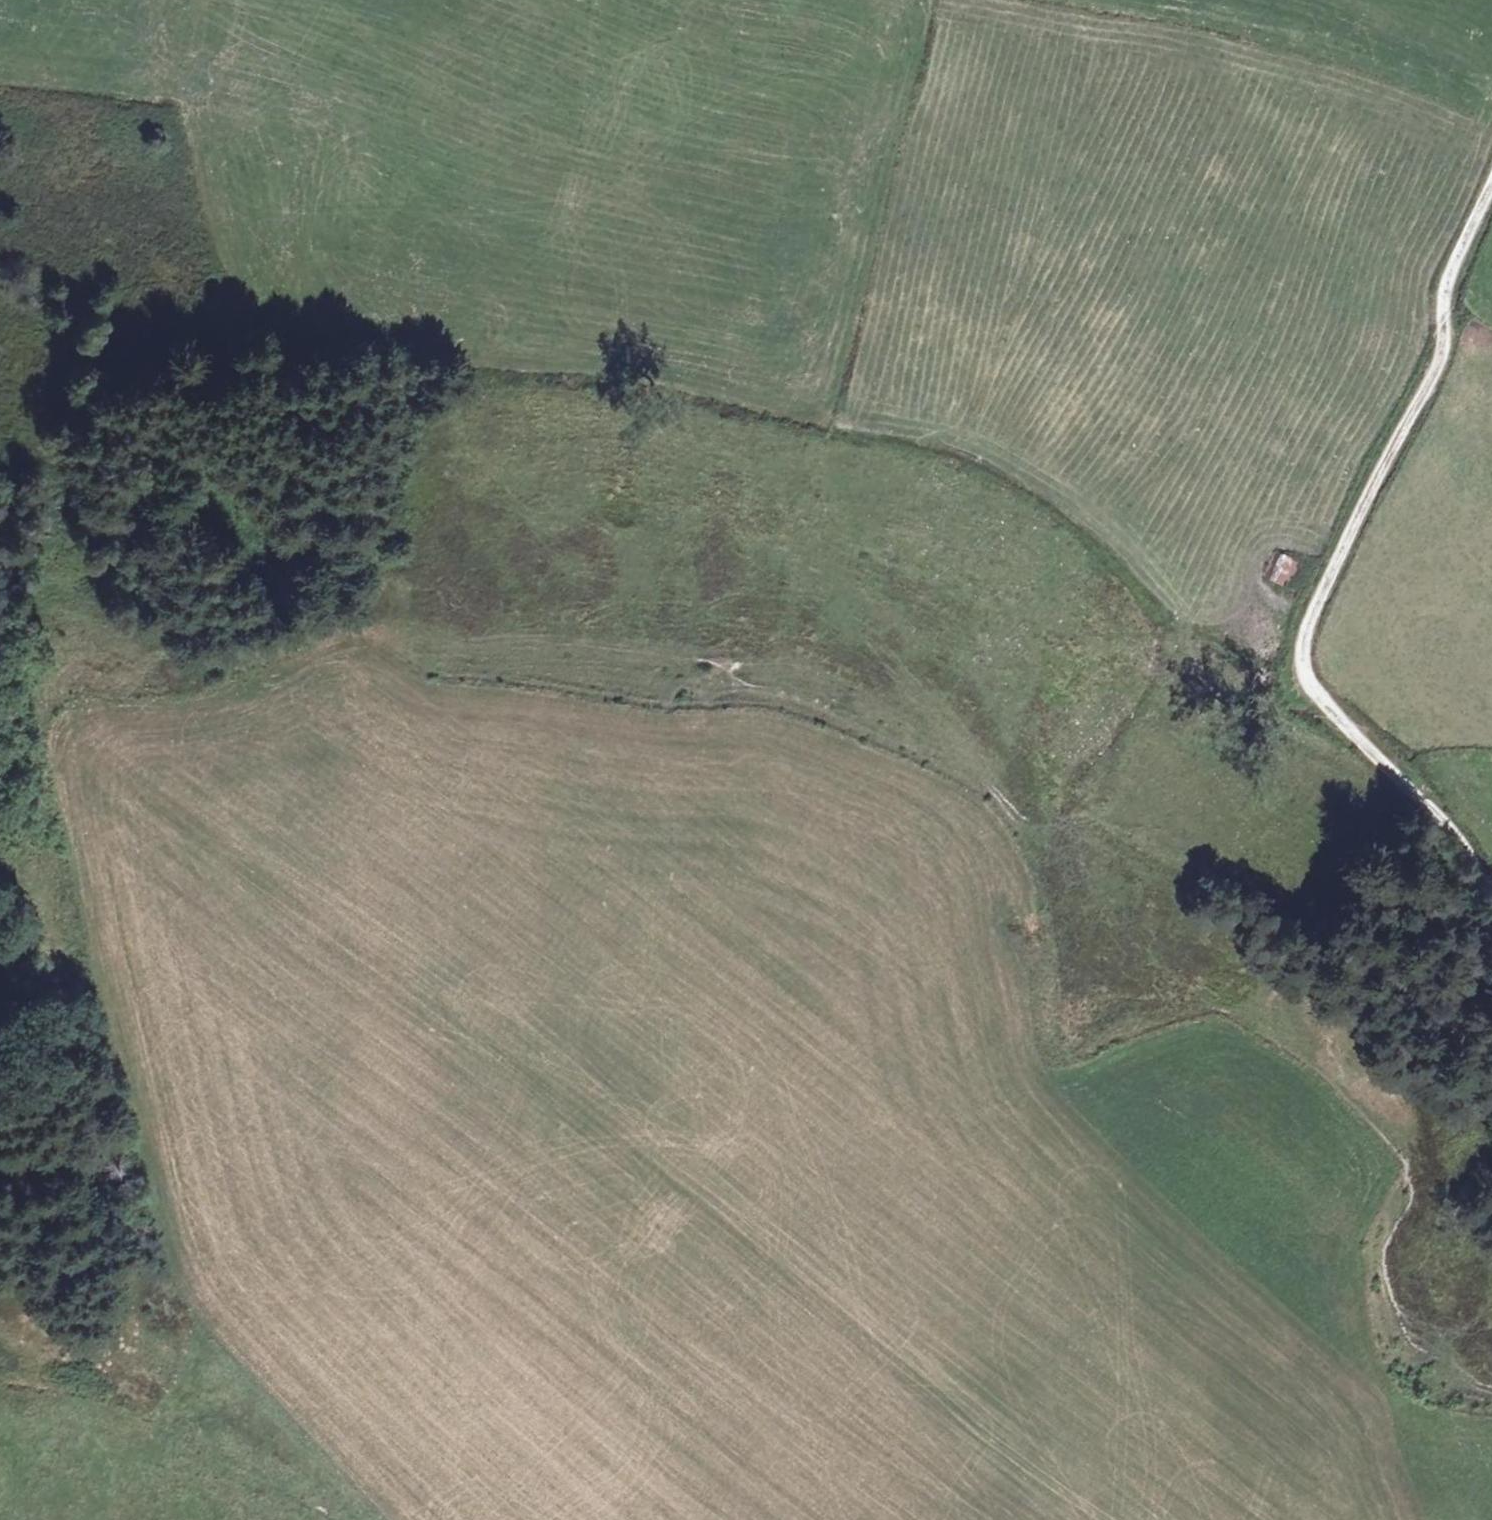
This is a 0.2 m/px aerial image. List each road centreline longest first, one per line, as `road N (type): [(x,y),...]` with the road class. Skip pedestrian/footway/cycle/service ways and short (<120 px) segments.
road 1 (track): [(1491,196),(1443,297),(1441,345),(1303,638),(1304,671),(1319,701),(1452,830),(1491,882)]

